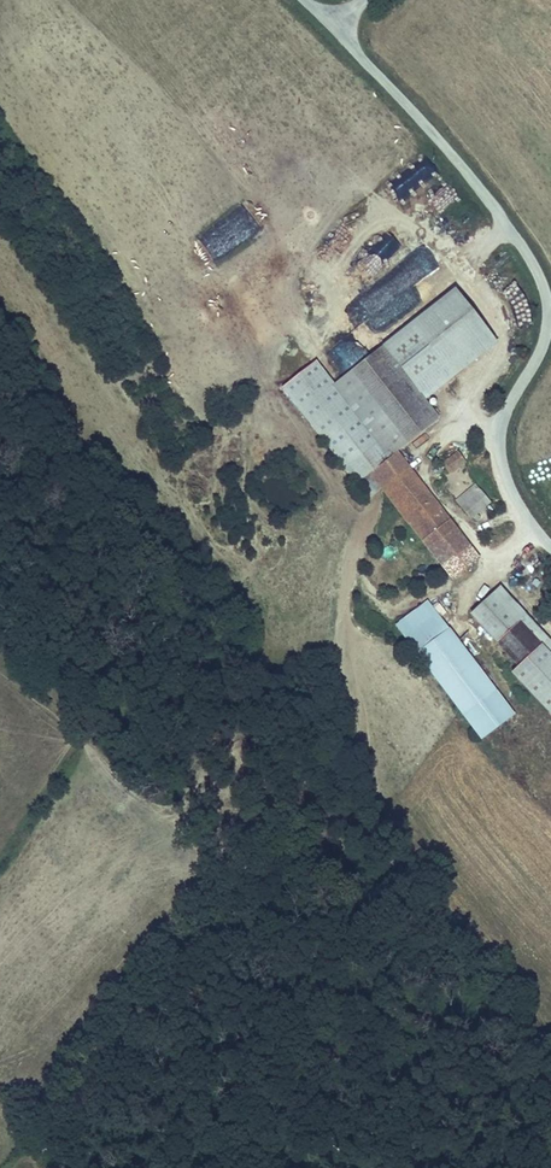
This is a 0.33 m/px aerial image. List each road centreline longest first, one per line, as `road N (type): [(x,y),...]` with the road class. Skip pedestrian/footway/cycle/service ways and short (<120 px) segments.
road 1 (unclassified): [(331,27),(494,208),(543,290),(541,348),(503,417),(499,448),(514,496),(550,549)]

